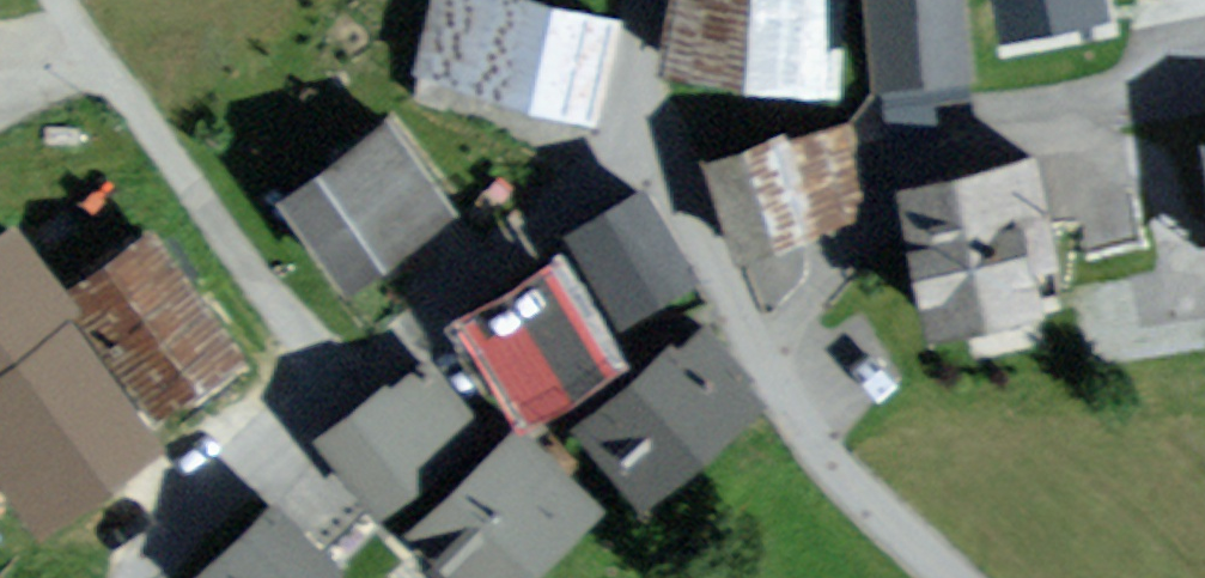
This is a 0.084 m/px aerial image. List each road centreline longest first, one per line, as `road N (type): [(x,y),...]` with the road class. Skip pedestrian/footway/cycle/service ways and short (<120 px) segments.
road 1 (residential): [(140,577),(200,505),(639,144)]
road 2 (residential): [(639,144),(745,279),(829,453),(966,577)]
road 3 (residential): [(649,0),(636,51),(639,144)]

